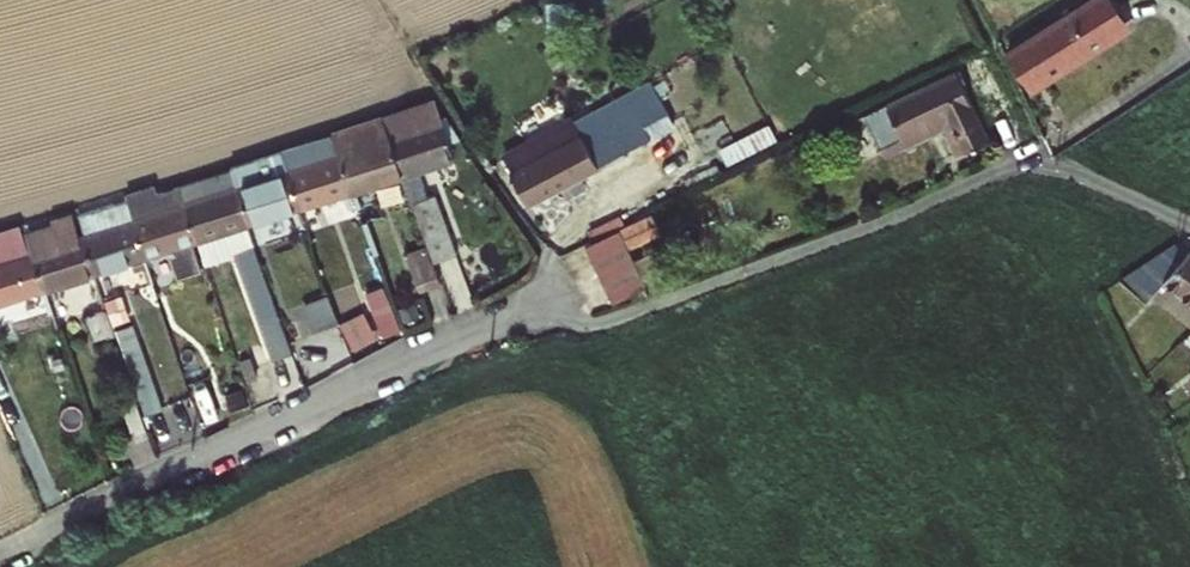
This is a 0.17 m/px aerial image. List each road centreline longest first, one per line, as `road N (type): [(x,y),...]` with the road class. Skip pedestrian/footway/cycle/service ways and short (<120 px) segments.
road 1 (residential): [(0,550),(483,329),(619,319),(897,216),(1006,165),(1075,170),(1189,225)]

